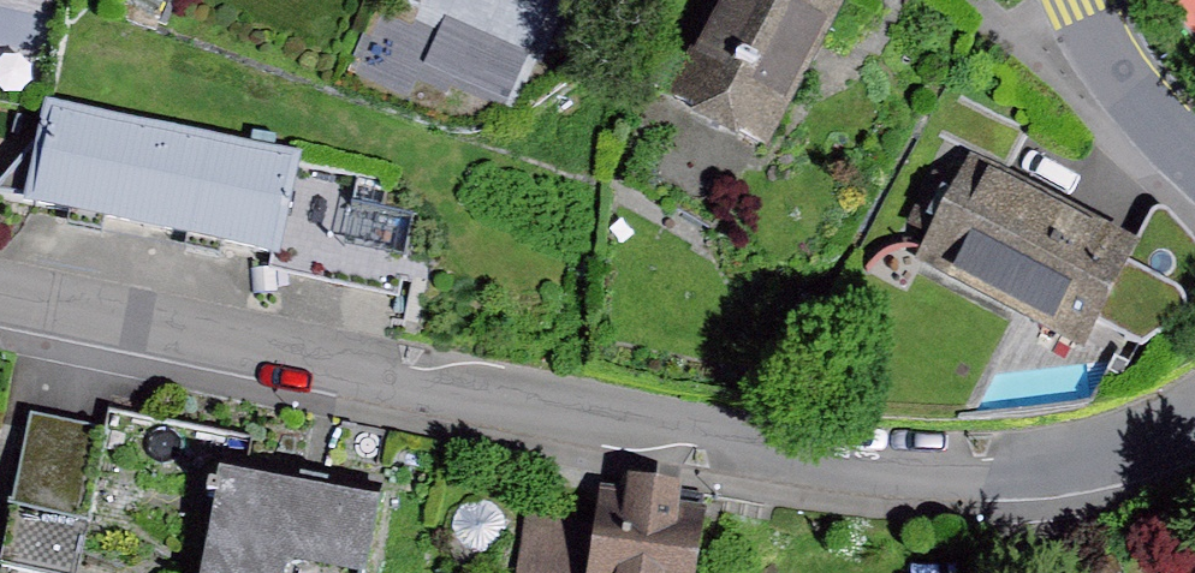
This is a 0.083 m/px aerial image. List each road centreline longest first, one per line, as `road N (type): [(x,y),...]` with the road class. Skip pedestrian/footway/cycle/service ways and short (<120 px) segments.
road 1 (residential): [(1194,416),(1173,432),(1033,477),(792,451),(443,387),(0,288)]
road 2 (tertiary): [(1077,0),(1113,77),(1194,159)]

